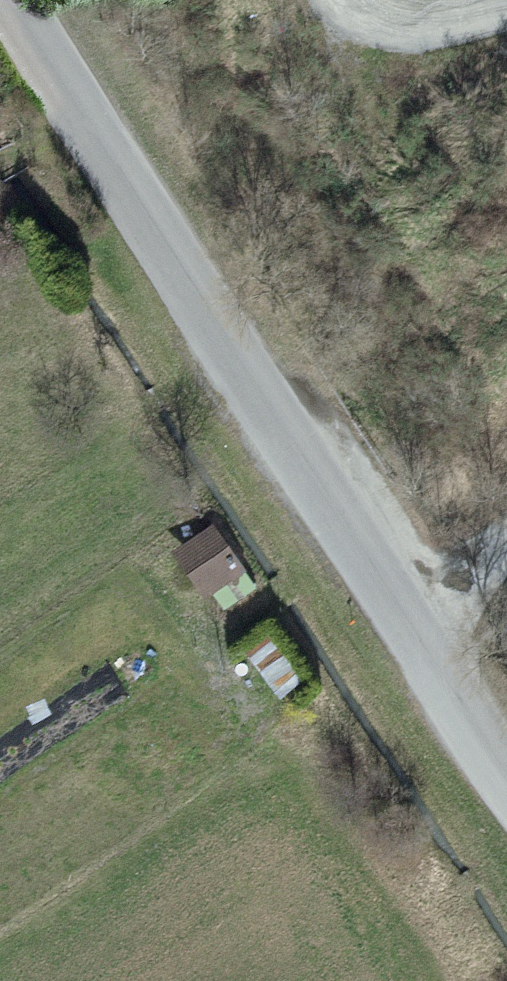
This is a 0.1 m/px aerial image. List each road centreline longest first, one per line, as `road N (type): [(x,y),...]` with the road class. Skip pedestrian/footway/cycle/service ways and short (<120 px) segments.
road 1 (unclassified): [(9,0),(389,597),(506,764)]
road 2 (track): [(360,0),(440,18),(506,6)]
road 3 (track): [(418,639),(506,545)]

